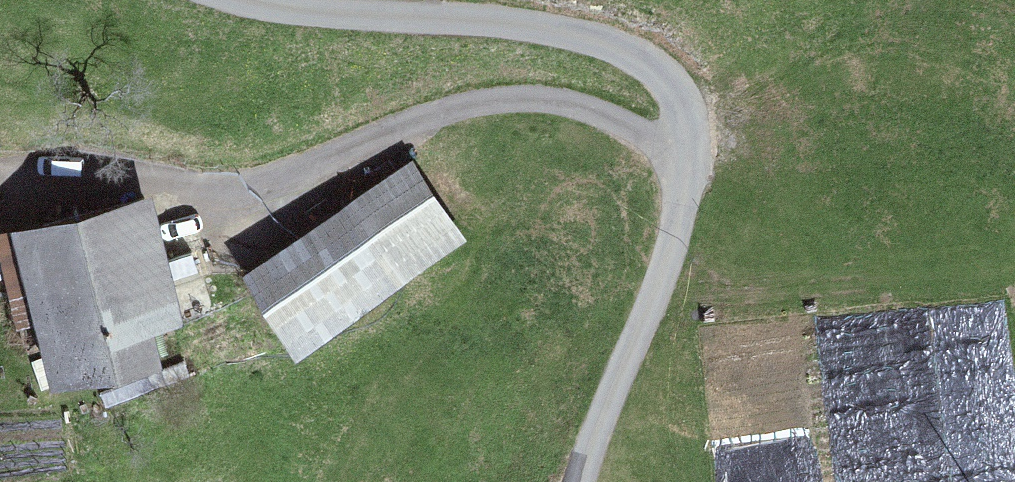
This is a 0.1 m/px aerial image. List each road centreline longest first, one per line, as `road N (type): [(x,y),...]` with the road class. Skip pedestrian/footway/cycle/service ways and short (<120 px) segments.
road 1 (unclassified): [(227,0),(534,26),(601,41),(665,74),(683,109),(691,158),(652,298),(570,481)]
road 2 (track): [(0,178),(256,175),(450,101),(550,94),(691,158)]

